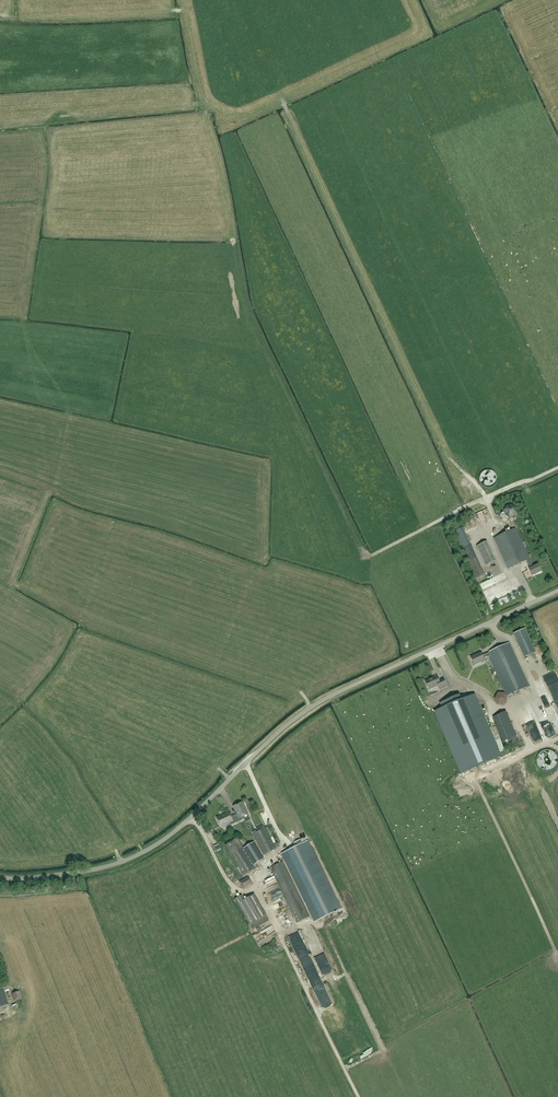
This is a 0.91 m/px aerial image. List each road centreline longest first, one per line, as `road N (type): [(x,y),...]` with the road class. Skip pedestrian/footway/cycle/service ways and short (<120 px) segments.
road 1 (unclassified): [(0,876),(83,871),(133,857),(178,828),(318,703),(557,590)]

